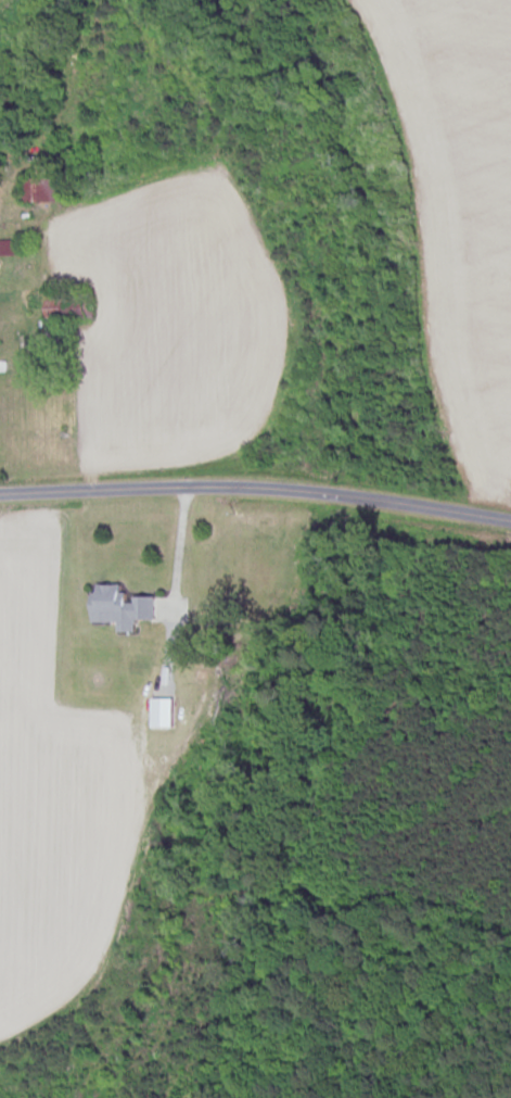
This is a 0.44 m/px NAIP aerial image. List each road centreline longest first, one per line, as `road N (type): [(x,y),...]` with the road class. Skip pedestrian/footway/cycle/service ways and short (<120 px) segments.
road 1 (residential): [(0,495),(232,489),(510,522)]

